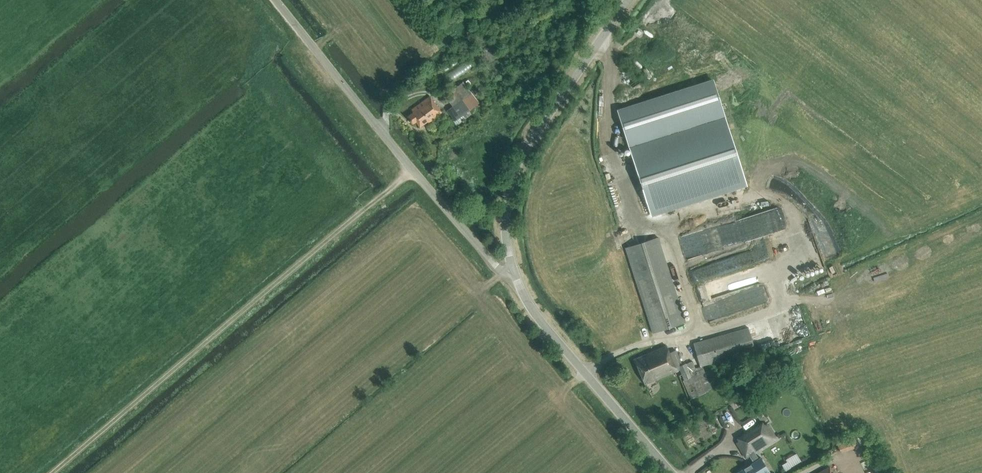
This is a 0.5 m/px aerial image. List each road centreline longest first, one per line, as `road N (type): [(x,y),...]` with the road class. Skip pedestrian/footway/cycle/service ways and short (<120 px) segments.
road 1 (track): [(413,169),(52,472)]
road 2 (unclassified): [(515,276),(497,267),(413,169),(281,0)]
road 3 (tertiary): [(515,276),(505,230),(512,179),(530,138),(628,0)]
road 4 (tertiary): [(671,472),(542,322),(515,276)]

